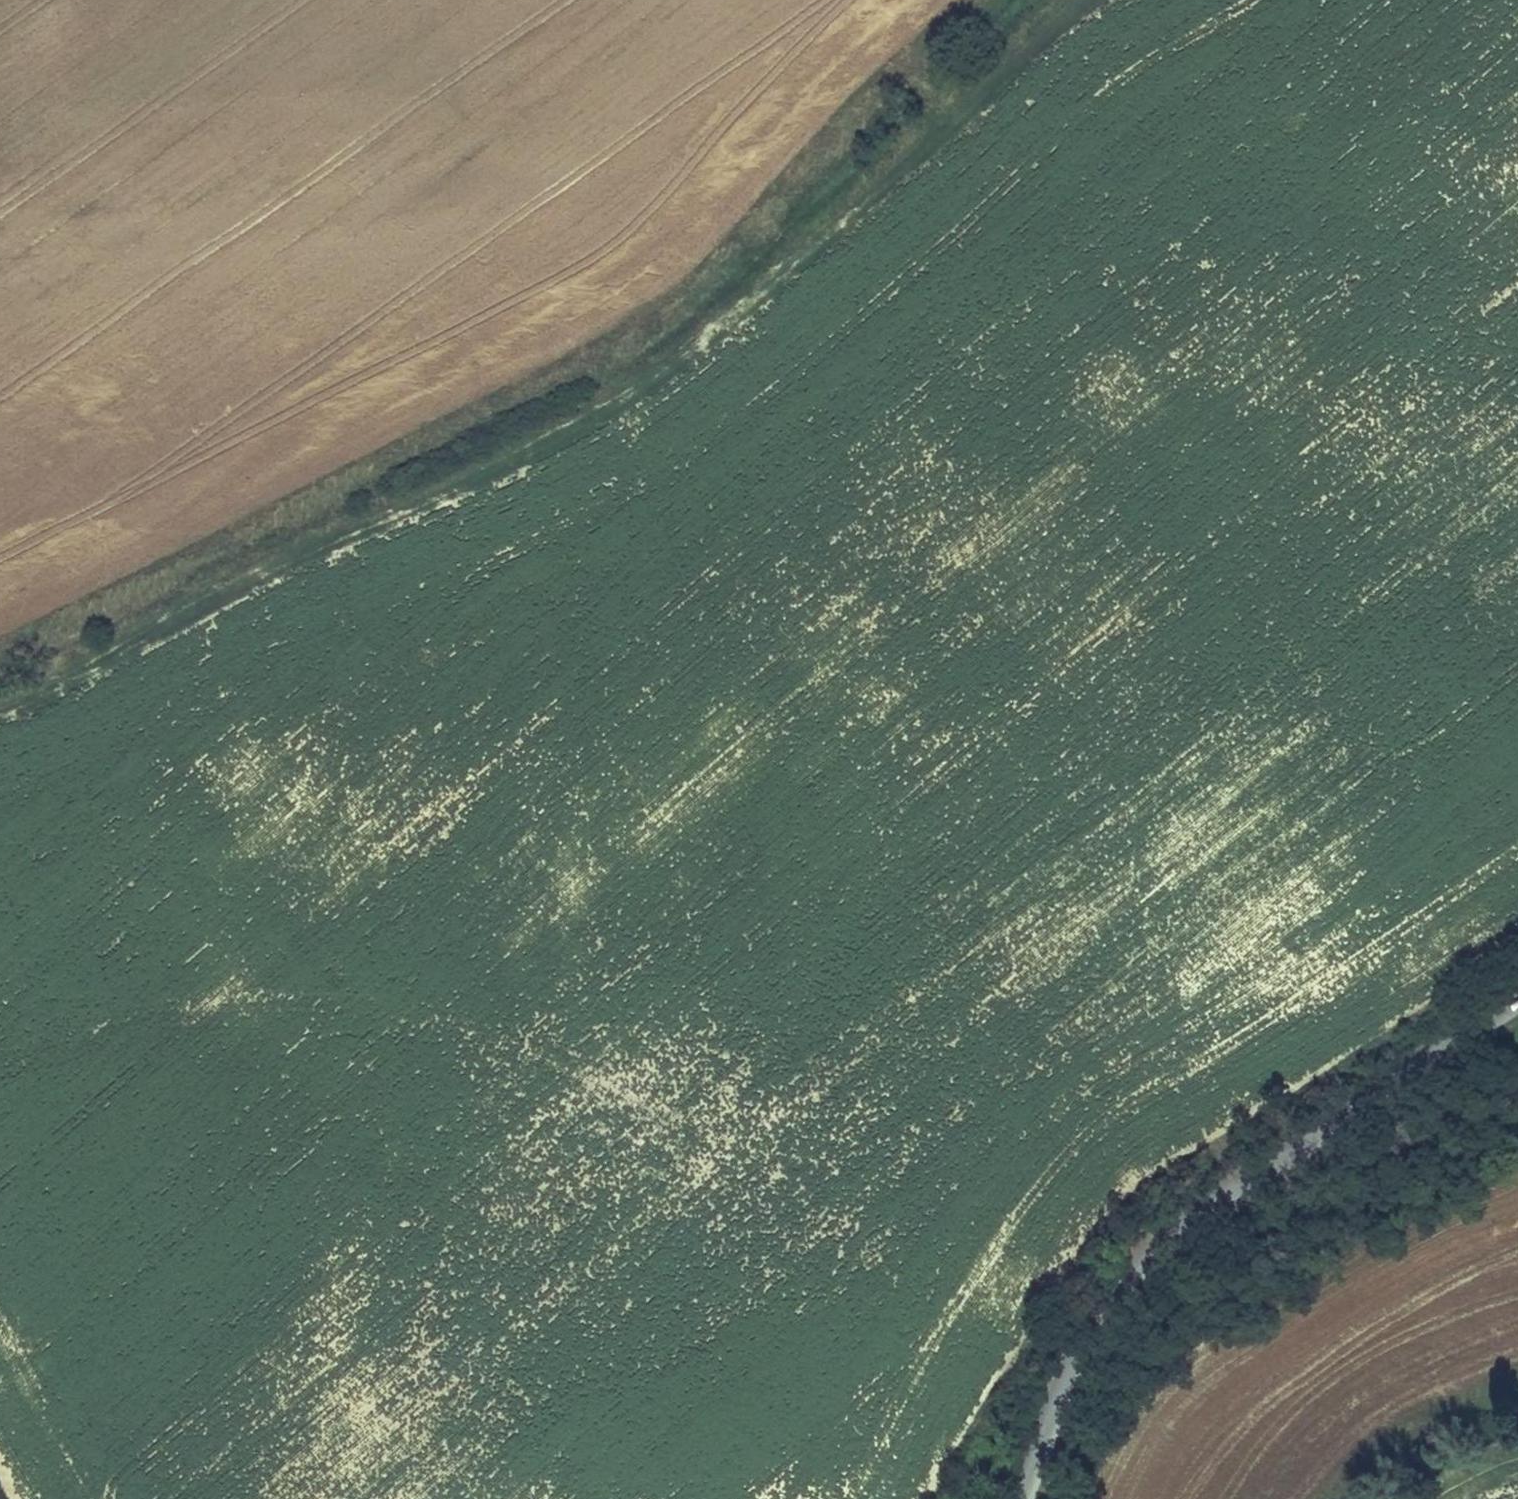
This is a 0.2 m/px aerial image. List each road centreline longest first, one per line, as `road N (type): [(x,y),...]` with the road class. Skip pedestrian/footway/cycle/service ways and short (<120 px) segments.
road 1 (unclassified): [(1517,997),(1179,1218),(1135,1262),(1096,1315),(1020,1498)]

